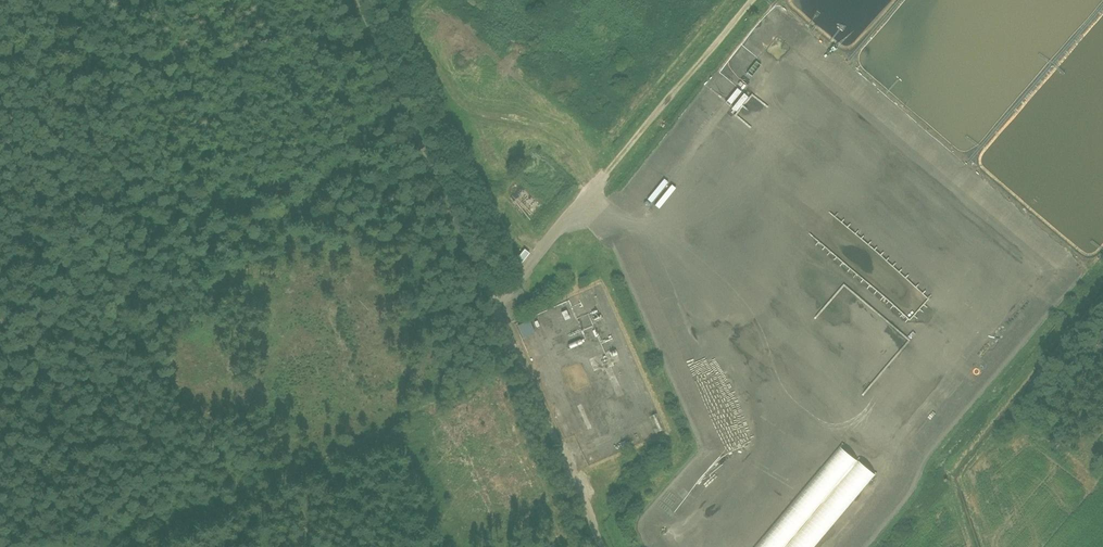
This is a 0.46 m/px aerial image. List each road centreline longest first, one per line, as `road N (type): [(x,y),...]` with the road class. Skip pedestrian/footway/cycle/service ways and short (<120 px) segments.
road 1 (track): [(508,360),(130,546)]
road 2 (track): [(354,0),(490,319)]
road 3 (unclassified): [(490,319),(589,546)]

